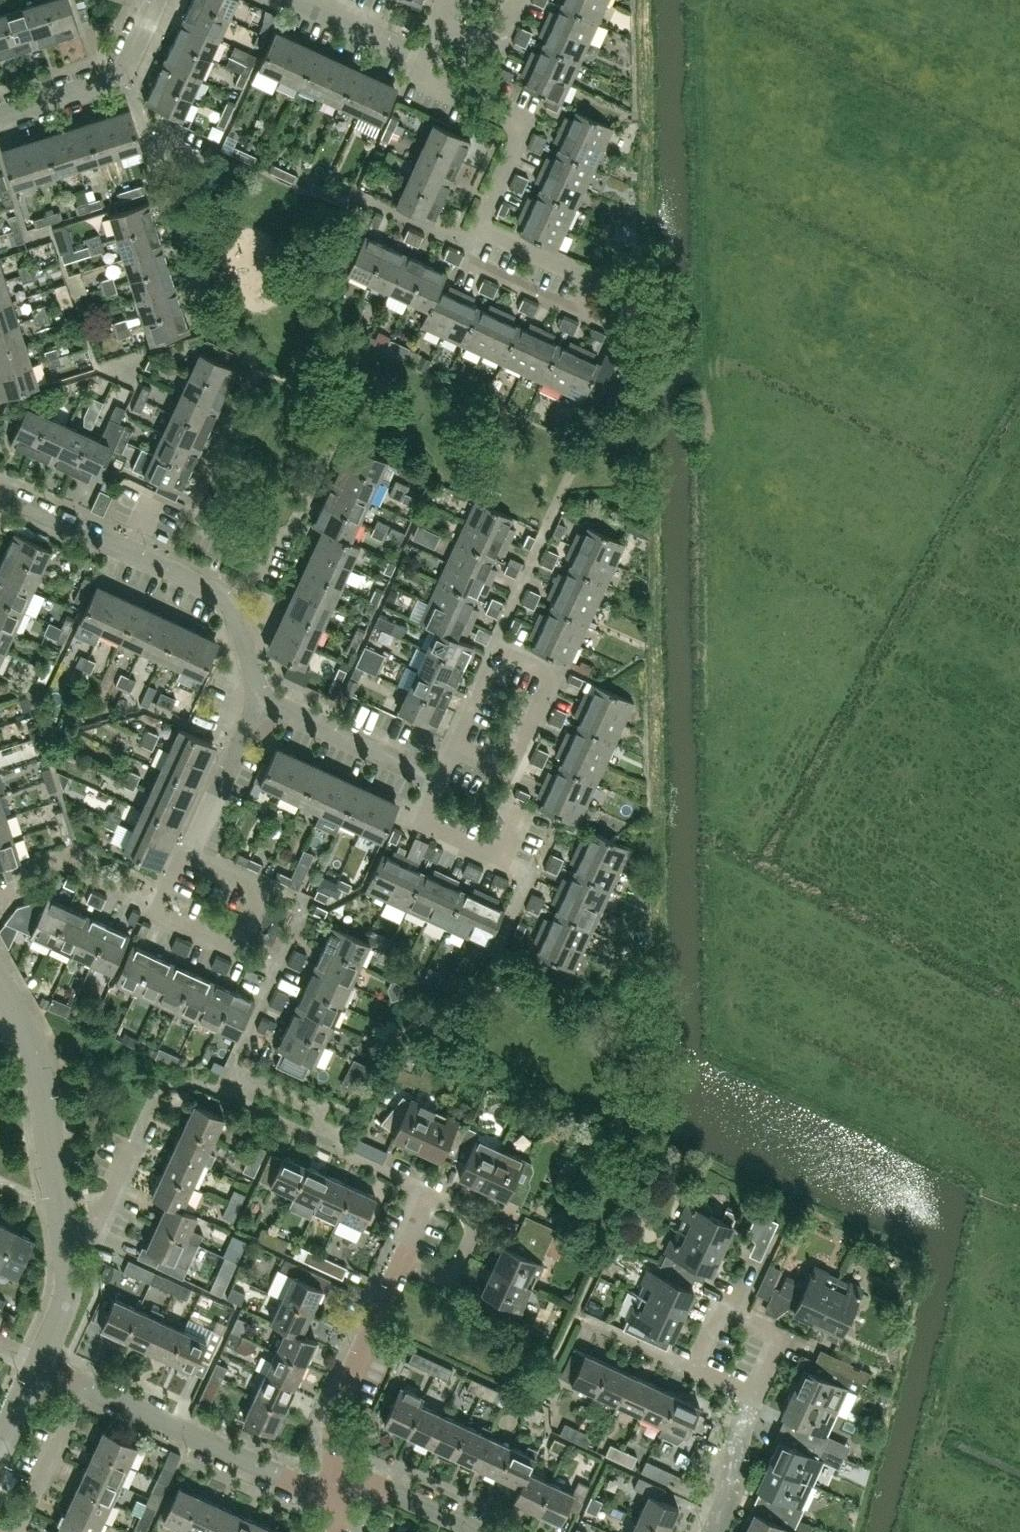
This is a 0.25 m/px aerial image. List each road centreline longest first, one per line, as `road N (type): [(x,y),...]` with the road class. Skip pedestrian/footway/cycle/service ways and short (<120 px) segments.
road 1 (residential): [(609,296),(475,228),(523,121),(418,73),(425,57)]
road 2 (residential): [(259,700),(231,610),(215,590),(0,491)]
road 3 (residential): [(336,1482),(300,1486),(39,1366)]
road 4 (residential): [(185,857),(258,892),(234,946),(156,911),(181,856)]
road 5 (tertiary): [(63,1235),(40,1070),(0,982)]
road 6 (residential): [(336,1482),(339,1398),(403,1261)]
road 7 (residential): [(456,744),(509,767),(552,674),(497,649)]
road 8 (residential): [(0,117),(120,77),(157,0)]
road 9 (residential): [(753,1393),(693,1366),(721,1306),(780,1335)]
road 10 (residential): [(403,1261),(434,1194),(462,1209),(473,1235),(459,1265),(434,1275)]
road 11 (residential): [(441,777),(421,821),(499,856),(519,812)]
road 12 (residential): [(413,765),(259,700)]
road 13 (residential): [(478,1531),(363,1479),(336,1482)]
road 14 (residential): [(195,838),(259,700)]
road 15 (residential): [(753,1393),(712,1531)]
road 16 (residential): [(299,0),(425,57)]
road 17 (tertiary): [(39,1366),(62,1310),(63,1235)]
road 18 (residential): [(63,1235),(87,1229),(104,1212),(132,1144)]

